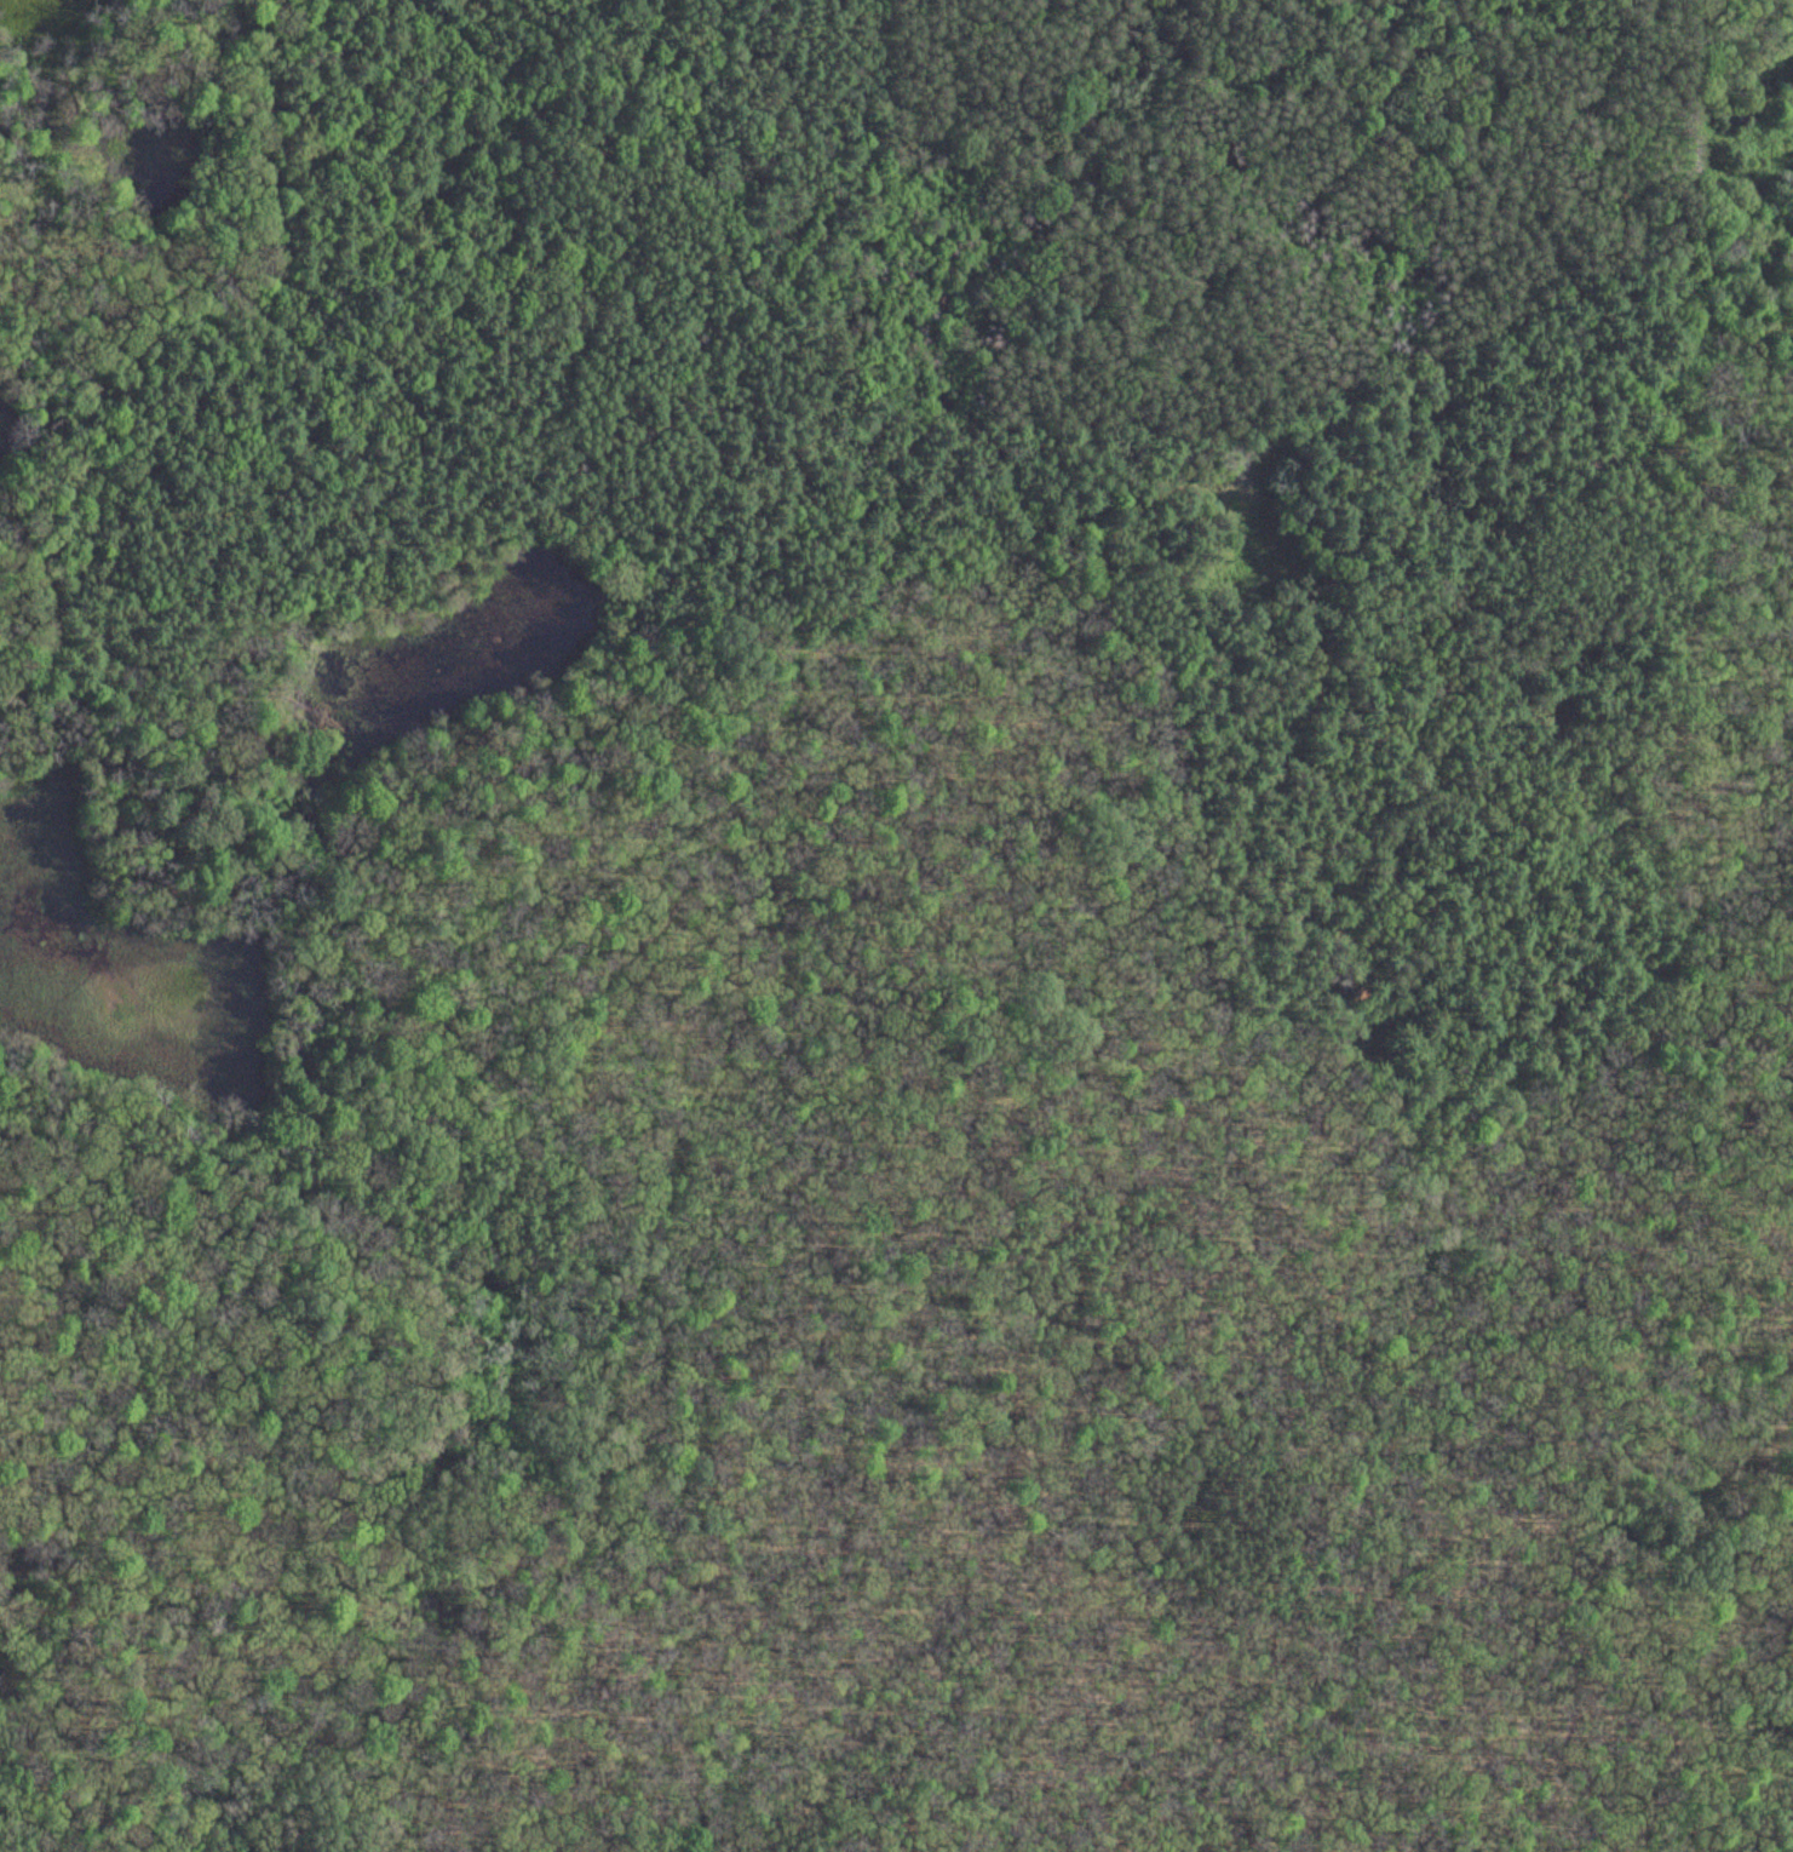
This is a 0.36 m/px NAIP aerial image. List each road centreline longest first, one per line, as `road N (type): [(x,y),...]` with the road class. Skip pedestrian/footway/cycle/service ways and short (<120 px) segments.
road 1 (track): [(0,1311),(381,1139),(659,942),(686,878),(682,802),(714,729),(966,554),(1490,407),(1792,344)]

